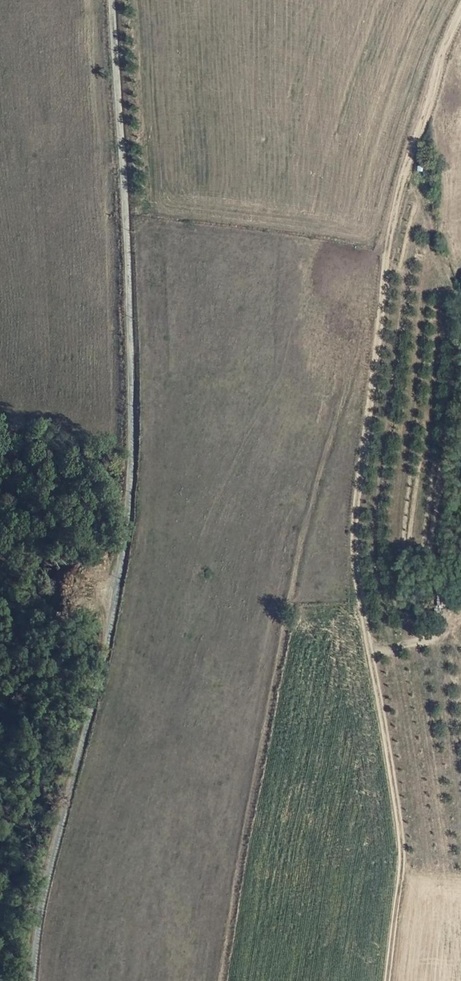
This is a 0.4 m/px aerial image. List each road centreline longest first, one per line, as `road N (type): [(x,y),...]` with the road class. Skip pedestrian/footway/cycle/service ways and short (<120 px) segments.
road 1 (unclassified): [(30,980),(119,587),(132,461),(115,0)]
road 2 (track): [(408,168),(390,234),(353,526),(404,851),(387,980)]
road 3 (track): [(460,11),(408,168)]

